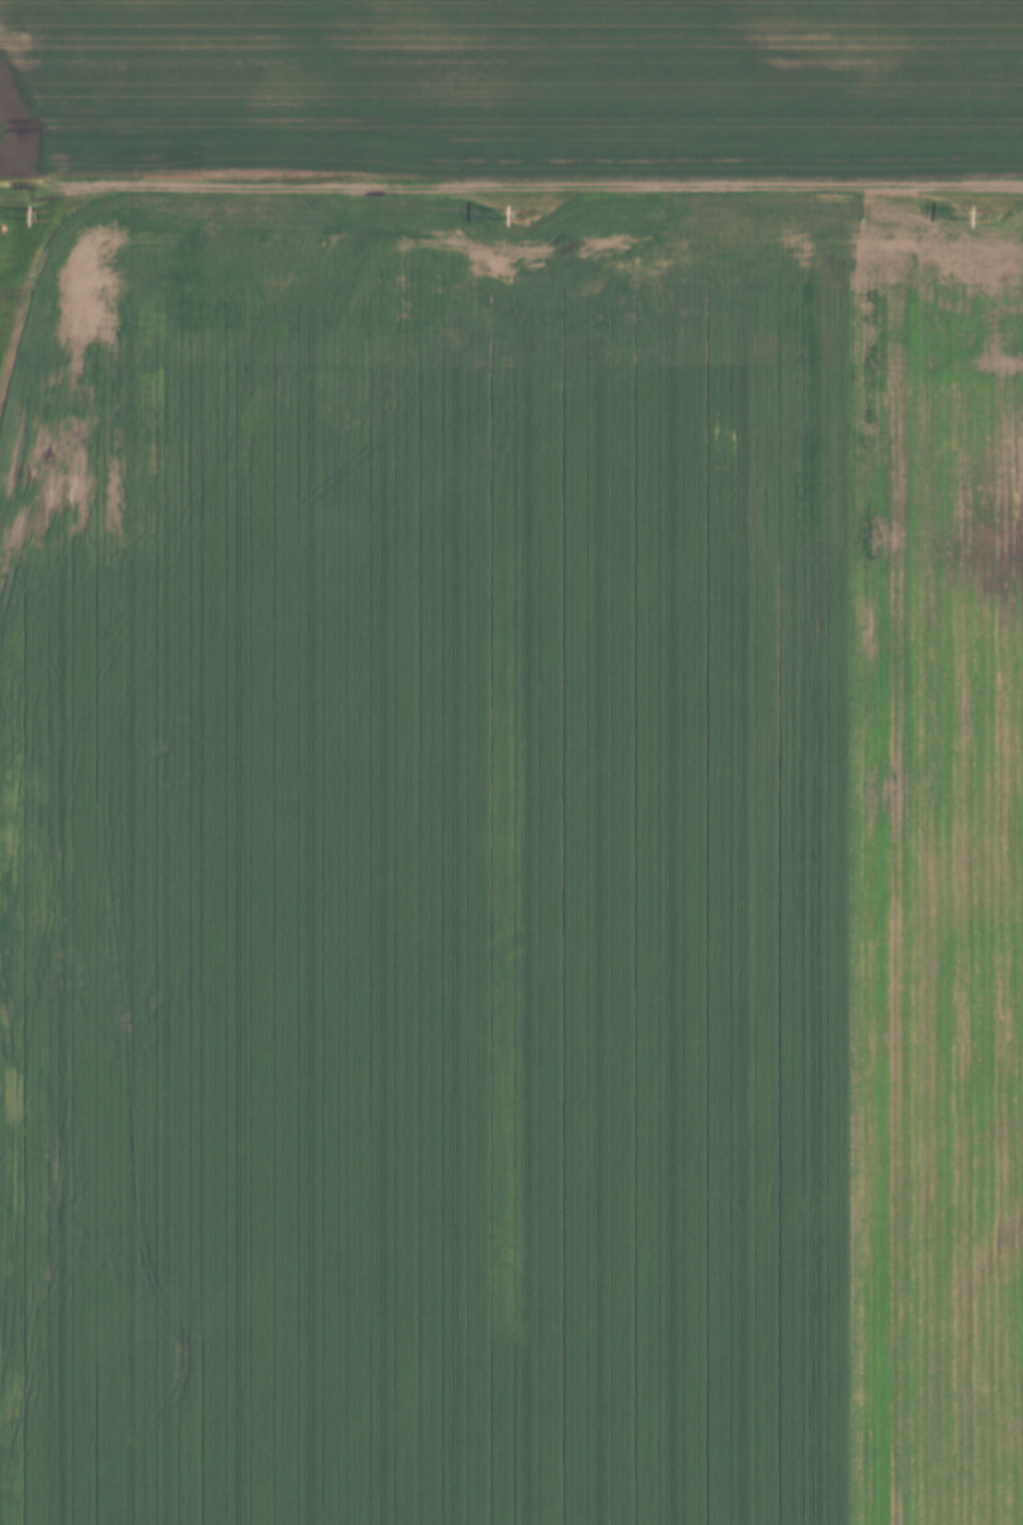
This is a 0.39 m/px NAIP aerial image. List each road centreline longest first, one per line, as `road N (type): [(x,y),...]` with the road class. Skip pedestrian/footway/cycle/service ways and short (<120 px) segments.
road 1 (track): [(1022,170),(0,169)]

